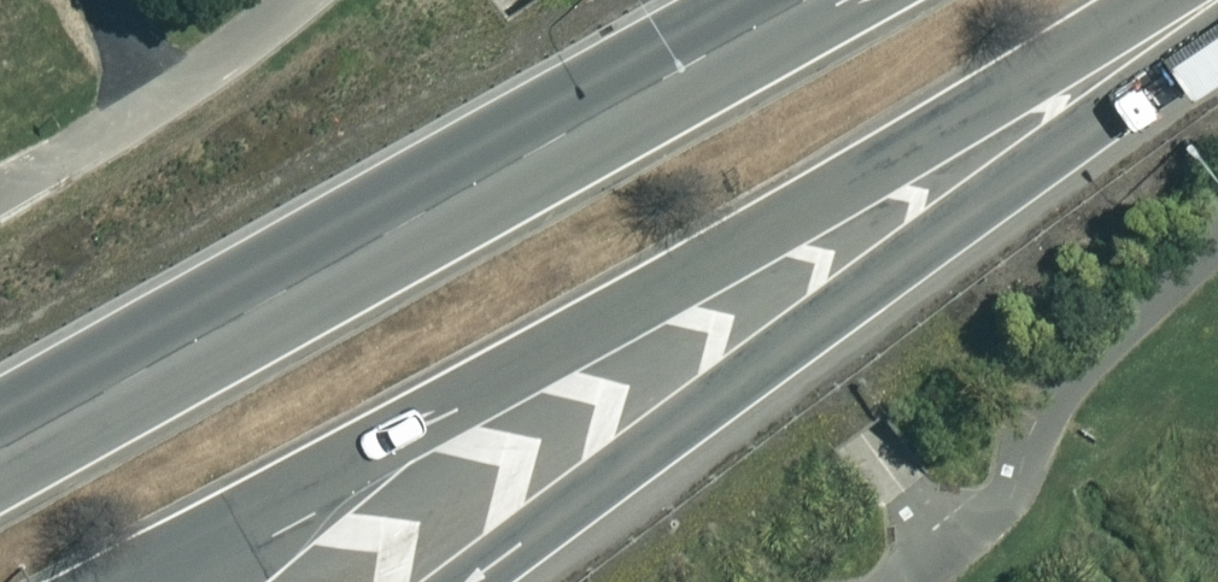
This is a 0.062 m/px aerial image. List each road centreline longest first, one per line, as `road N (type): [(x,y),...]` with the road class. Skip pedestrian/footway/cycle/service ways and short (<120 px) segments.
road 1 (trunk): [(1164,0),(160,581)]
road 2 (trunk): [(0,450),(802,0)]
road 3 (trunk): [(1217,43),(480,581)]

